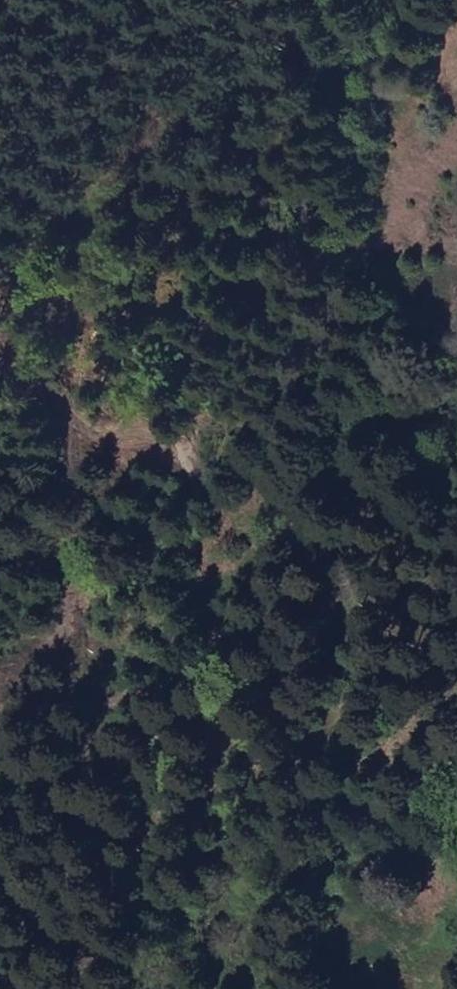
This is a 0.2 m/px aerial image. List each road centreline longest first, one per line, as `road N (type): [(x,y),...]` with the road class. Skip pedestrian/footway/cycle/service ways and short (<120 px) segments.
road 1 (track): [(456,884),(199,988)]

